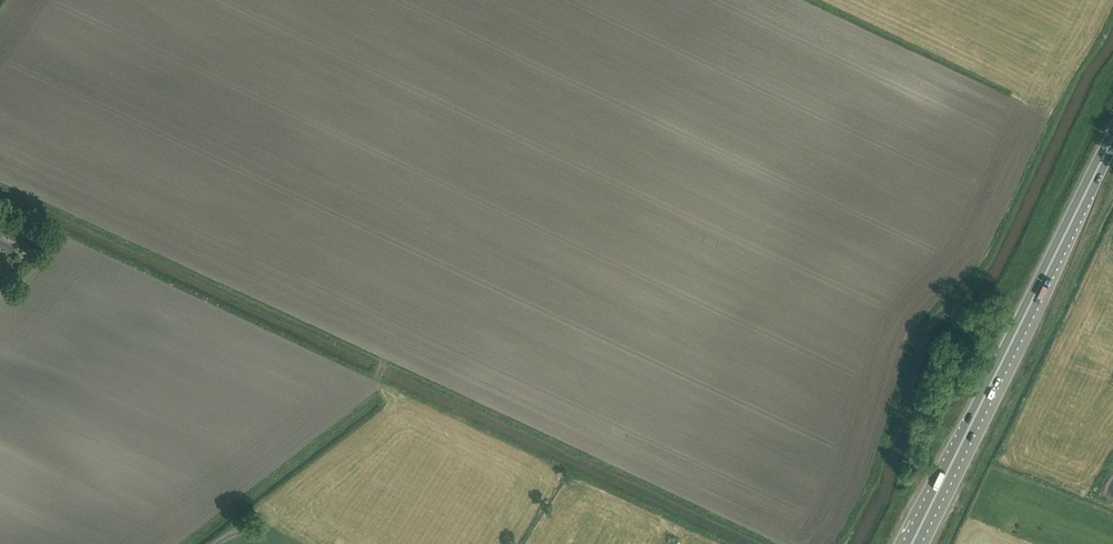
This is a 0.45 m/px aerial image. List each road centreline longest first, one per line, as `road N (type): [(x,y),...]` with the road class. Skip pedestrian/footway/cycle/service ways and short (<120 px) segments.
road 1 (trunk): [(912,543),(1112,138)]

